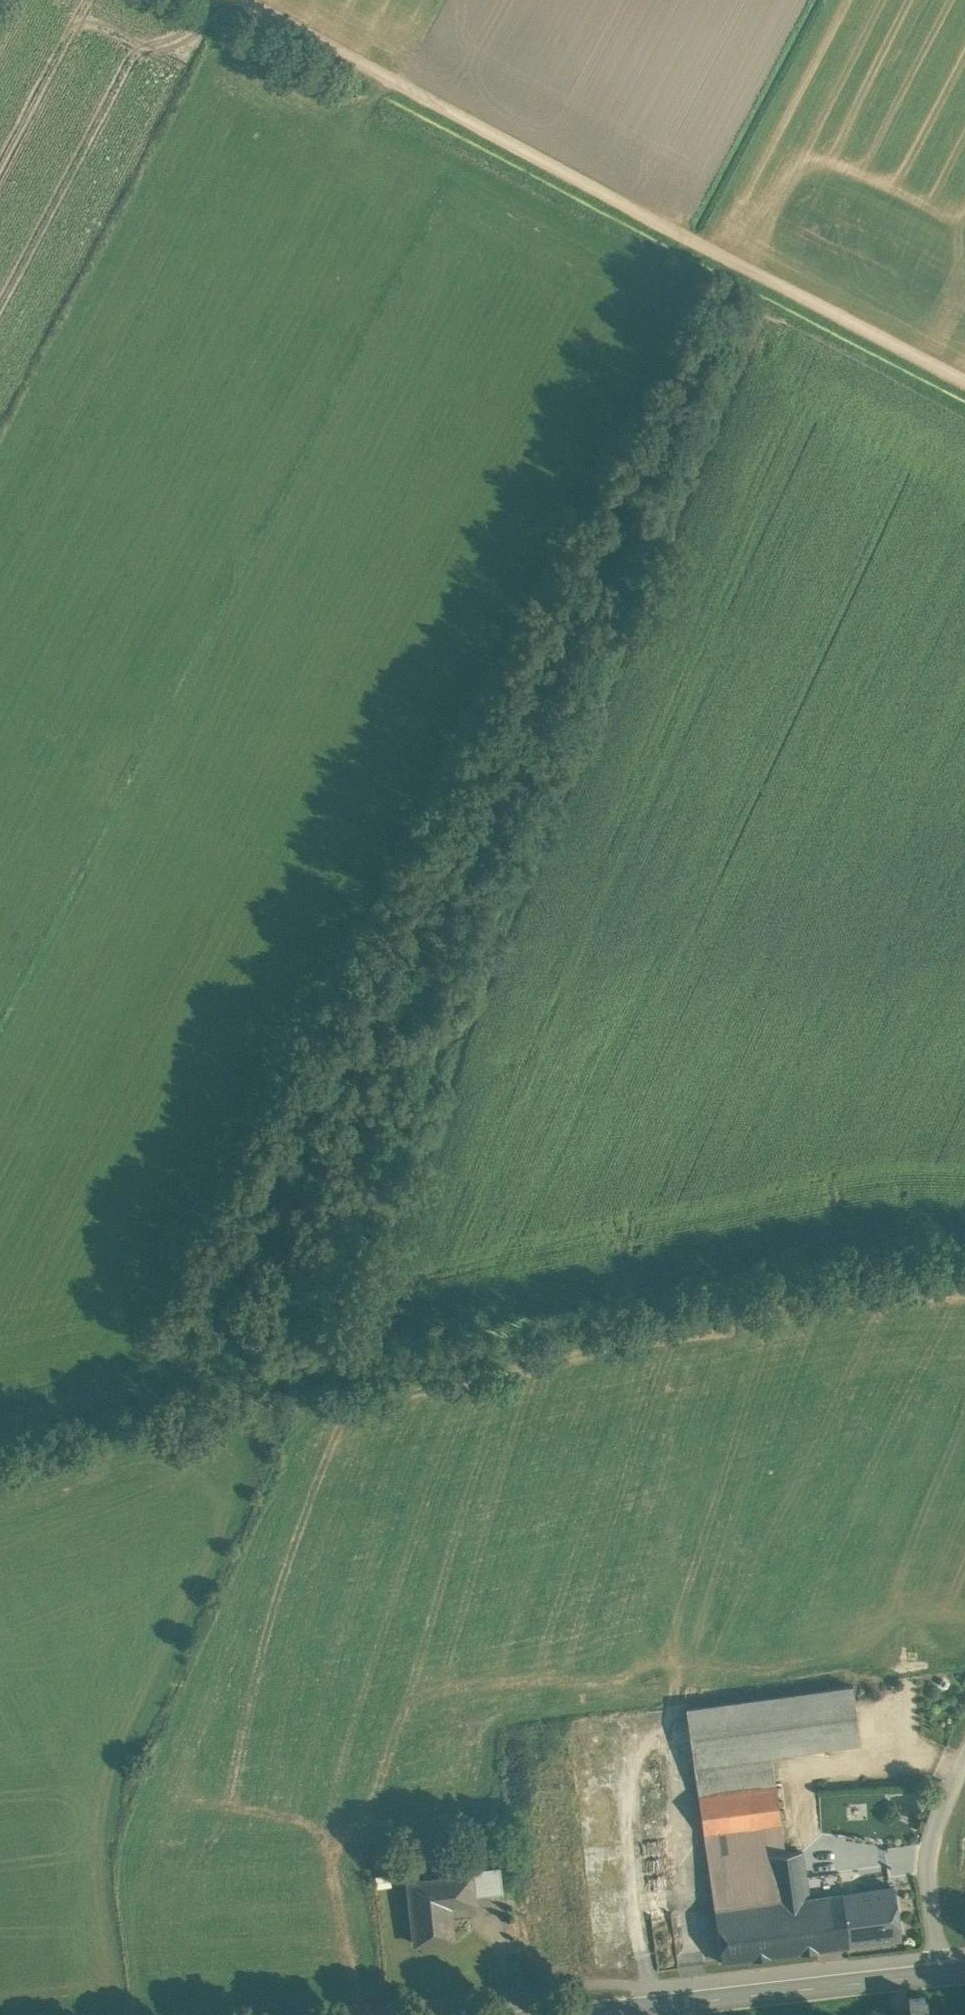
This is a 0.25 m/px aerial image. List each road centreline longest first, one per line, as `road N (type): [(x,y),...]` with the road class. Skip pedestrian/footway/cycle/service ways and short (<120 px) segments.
road 1 (track): [(964,380),(251,0)]
road 2 (tertiary): [(591,2014),(964,1973)]
road 3 (track): [(945,1975),(927,1881),(939,1825),(964,1770)]

